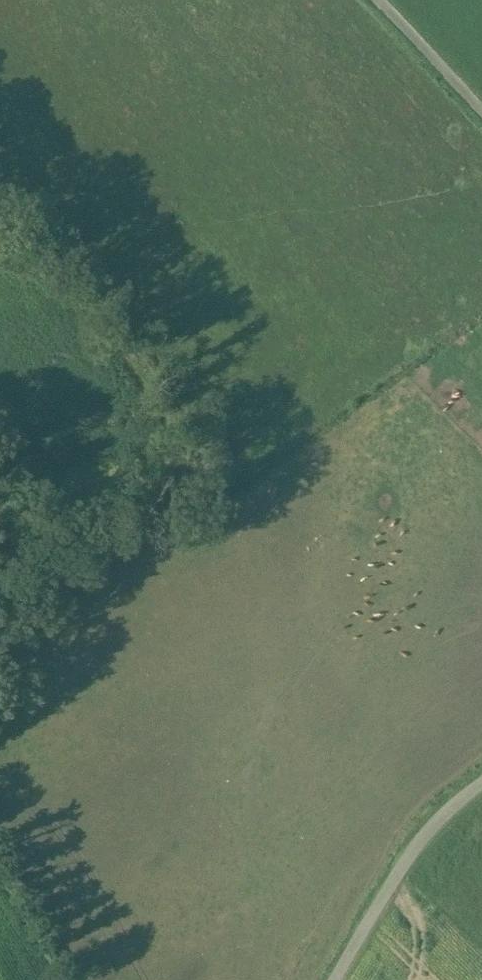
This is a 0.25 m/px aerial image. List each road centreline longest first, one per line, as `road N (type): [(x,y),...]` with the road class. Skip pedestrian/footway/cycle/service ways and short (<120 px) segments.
road 1 (unclassified): [(481,782),(424,836),(336,979)]

